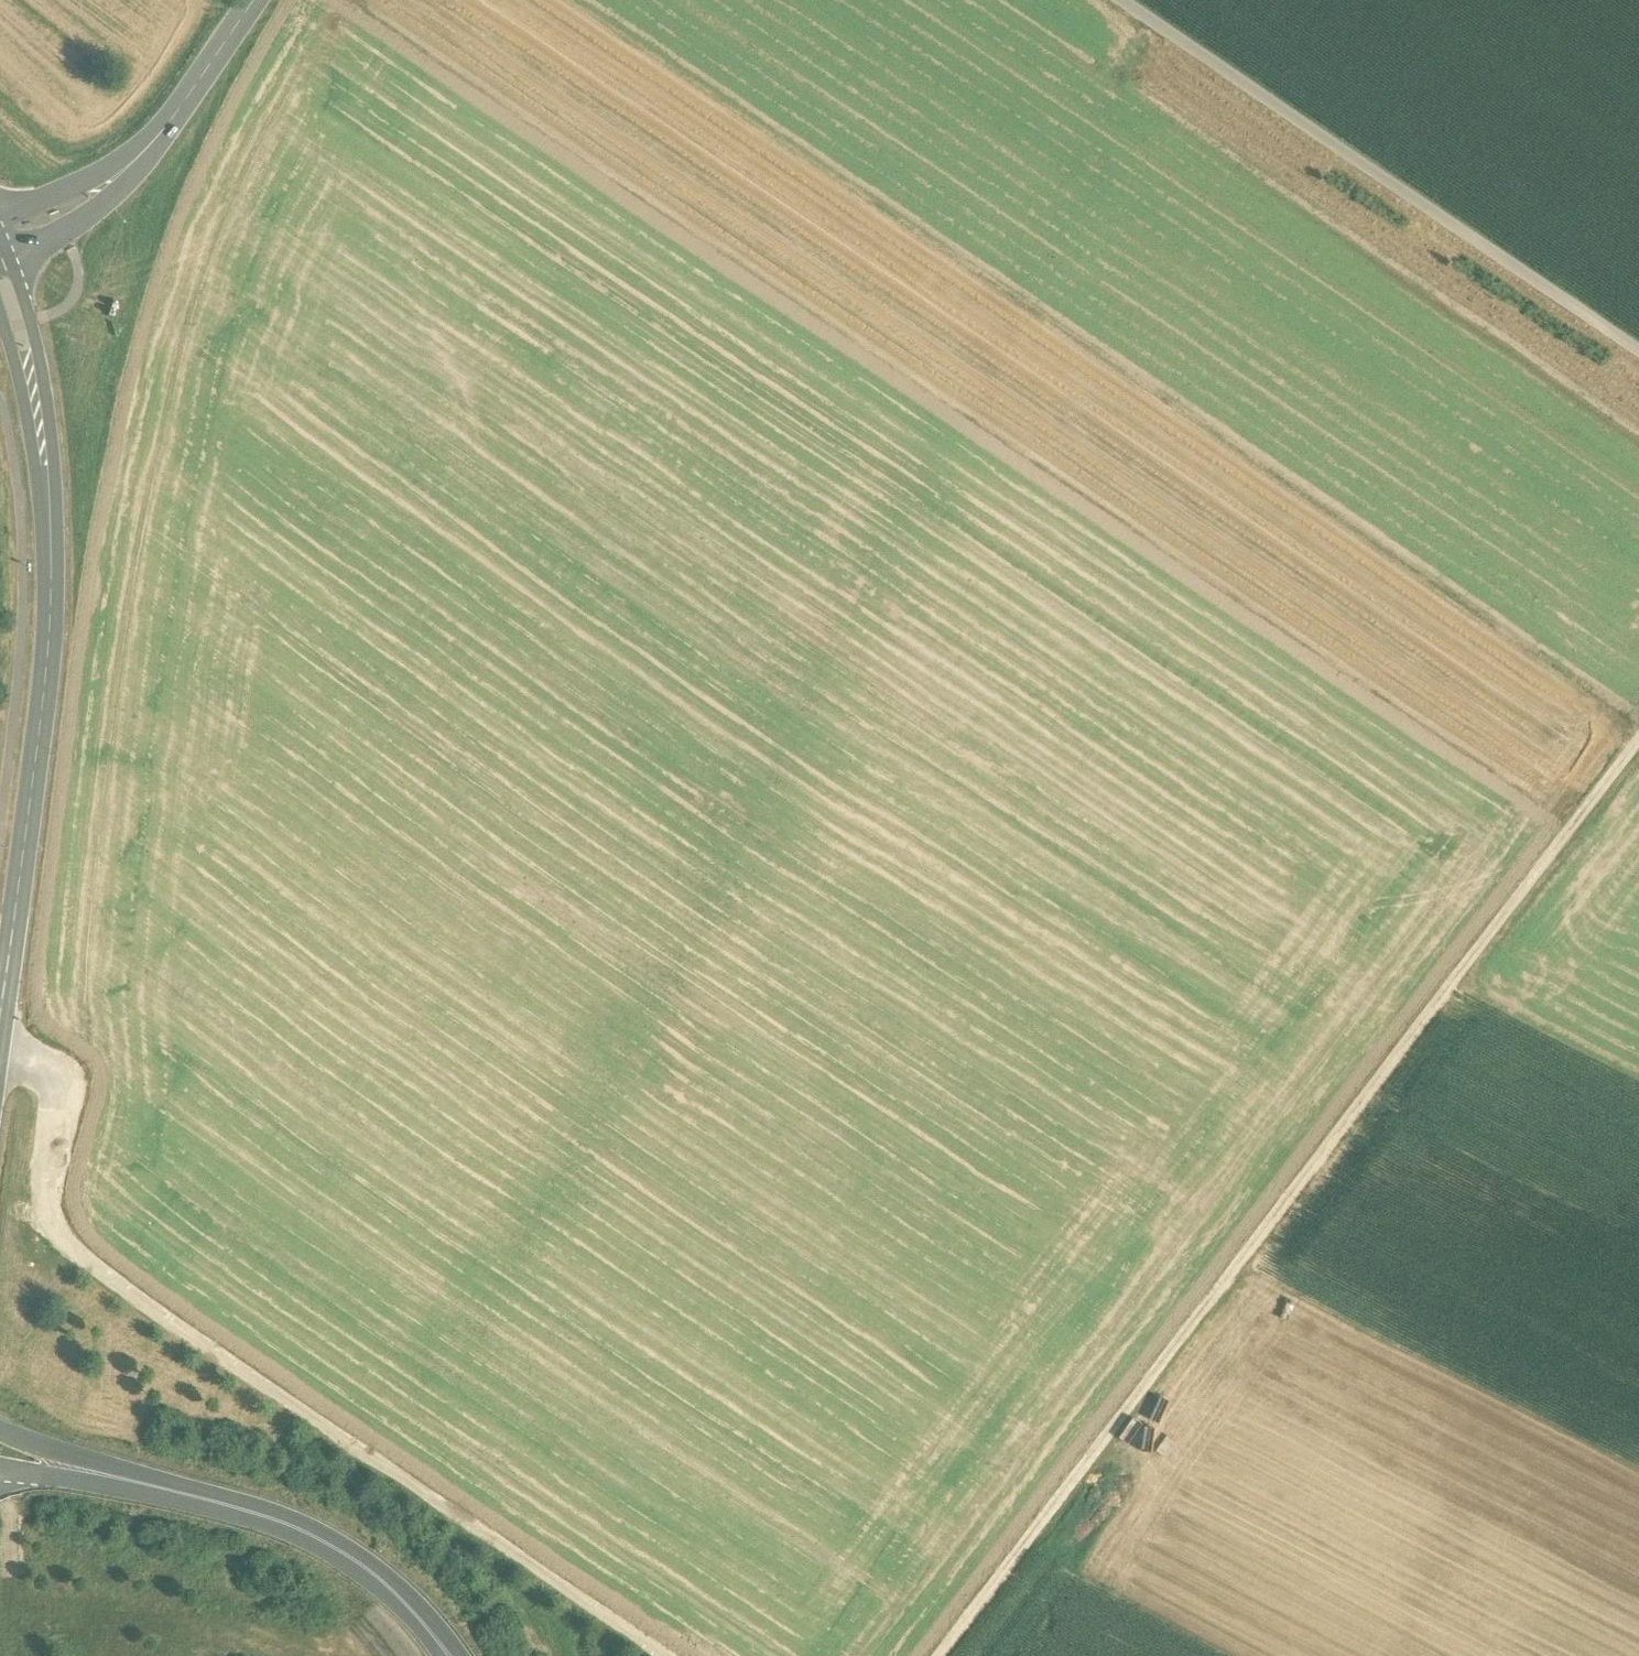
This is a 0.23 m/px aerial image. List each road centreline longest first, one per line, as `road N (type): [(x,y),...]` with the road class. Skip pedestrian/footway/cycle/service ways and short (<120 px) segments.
road 1 (track): [(940,1655),(1638,744)]
road 2 (track): [(0,1045),(49,1075),(56,1105),(43,1199),(70,1245),(655,1655)]
road 3 (track): [(1638,356),(1112,0)]
road 4 (tertiary): [(0,1007),(40,740),(51,571),(35,398)]
road 5 (trunk): [(471,1655),(410,1586),(333,1531),(274,1507),(0,1429)]
road 6 (trunk): [(36,1475),(243,1523),(307,1547),(382,1593),(440,1655)]
road 7 (unclassified): [(125,171),(174,120),(254,0)]
road 8 (unclassified): [(0,263),(87,218),(125,171)]
road 9 (tertiary): [(35,398),(29,323),(21,292),(0,267)]
road 10 (unclassified): [(125,171),(0,218)]

